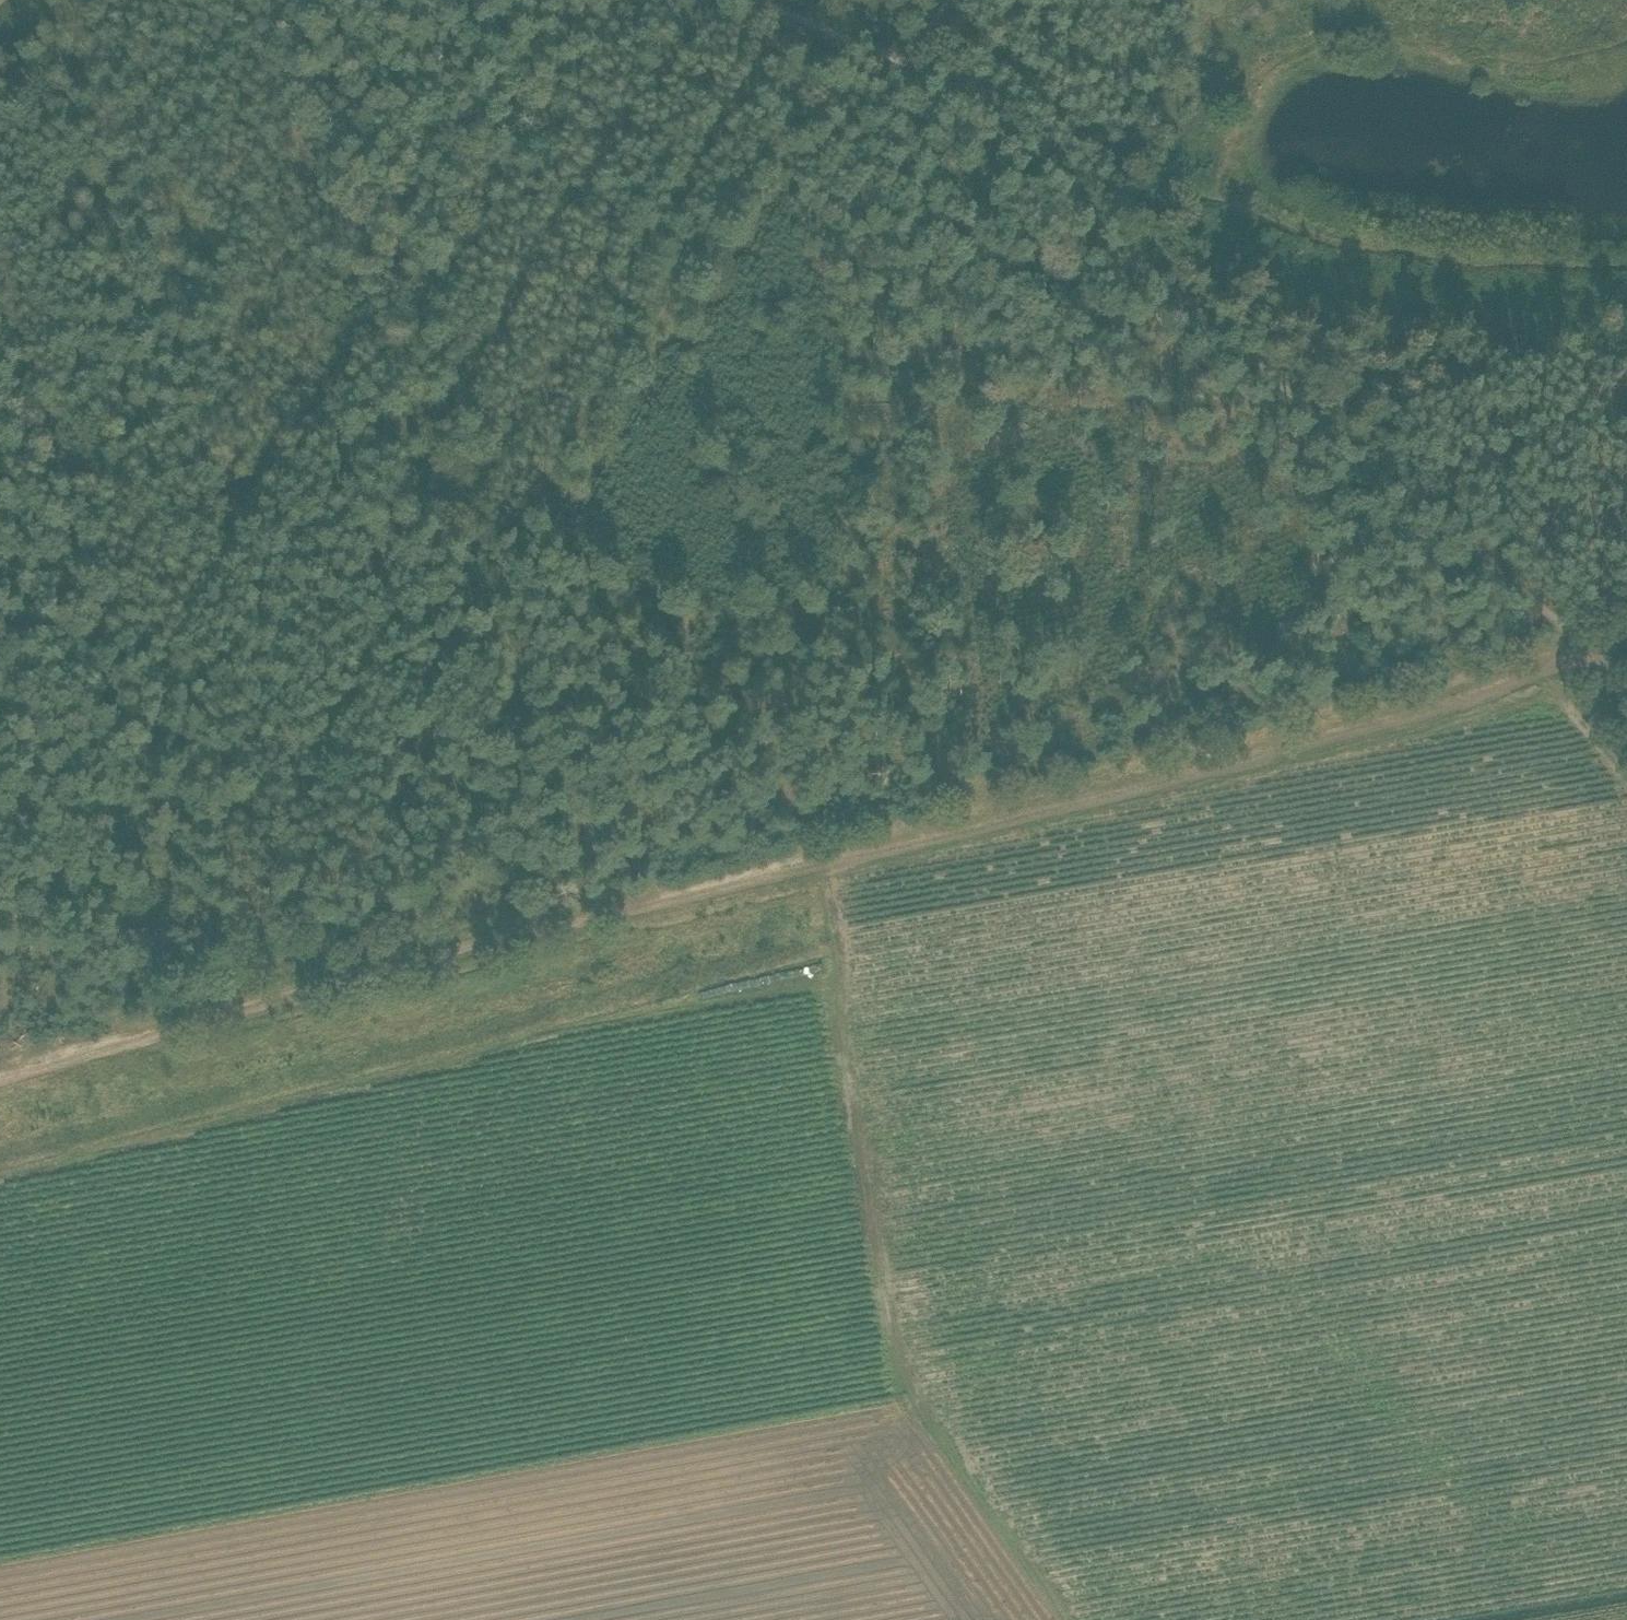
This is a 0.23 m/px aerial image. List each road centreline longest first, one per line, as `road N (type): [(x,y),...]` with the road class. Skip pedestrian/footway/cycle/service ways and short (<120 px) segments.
road 1 (track): [(605,905),(484,588),(854,38),(911,62)]
road 2 (track): [(605,905),(1596,654)]
road 3 (track): [(1596,654),(1105,224)]
road 4 (track): [(0,1066),(605,905)]
road 5 (track): [(1105,224),(911,62)]

